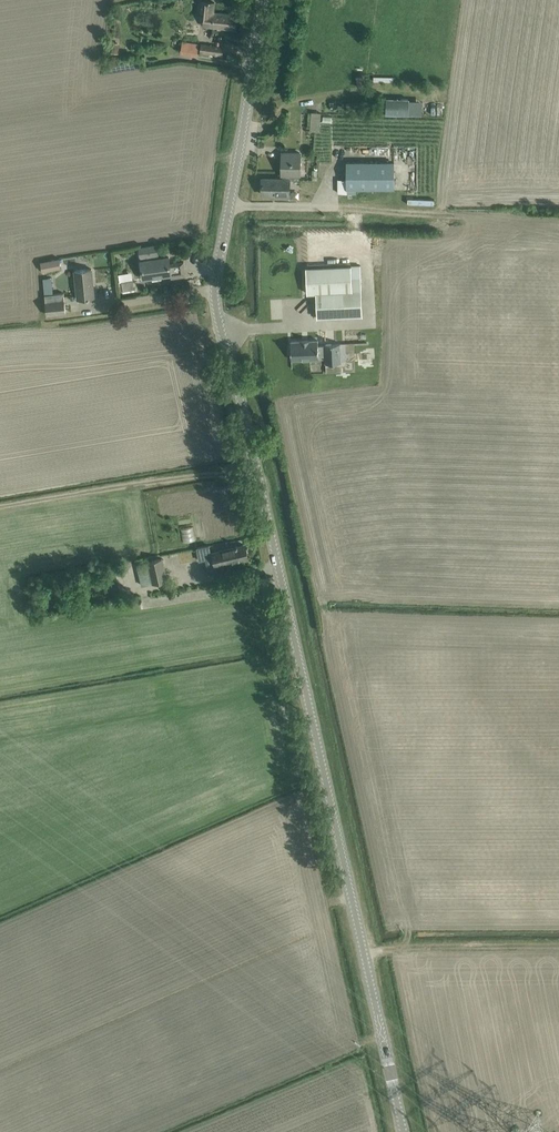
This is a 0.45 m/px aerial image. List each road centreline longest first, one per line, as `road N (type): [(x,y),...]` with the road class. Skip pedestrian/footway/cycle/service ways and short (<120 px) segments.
road 1 (tertiary): [(403,1131),(216,306),(262,0)]

